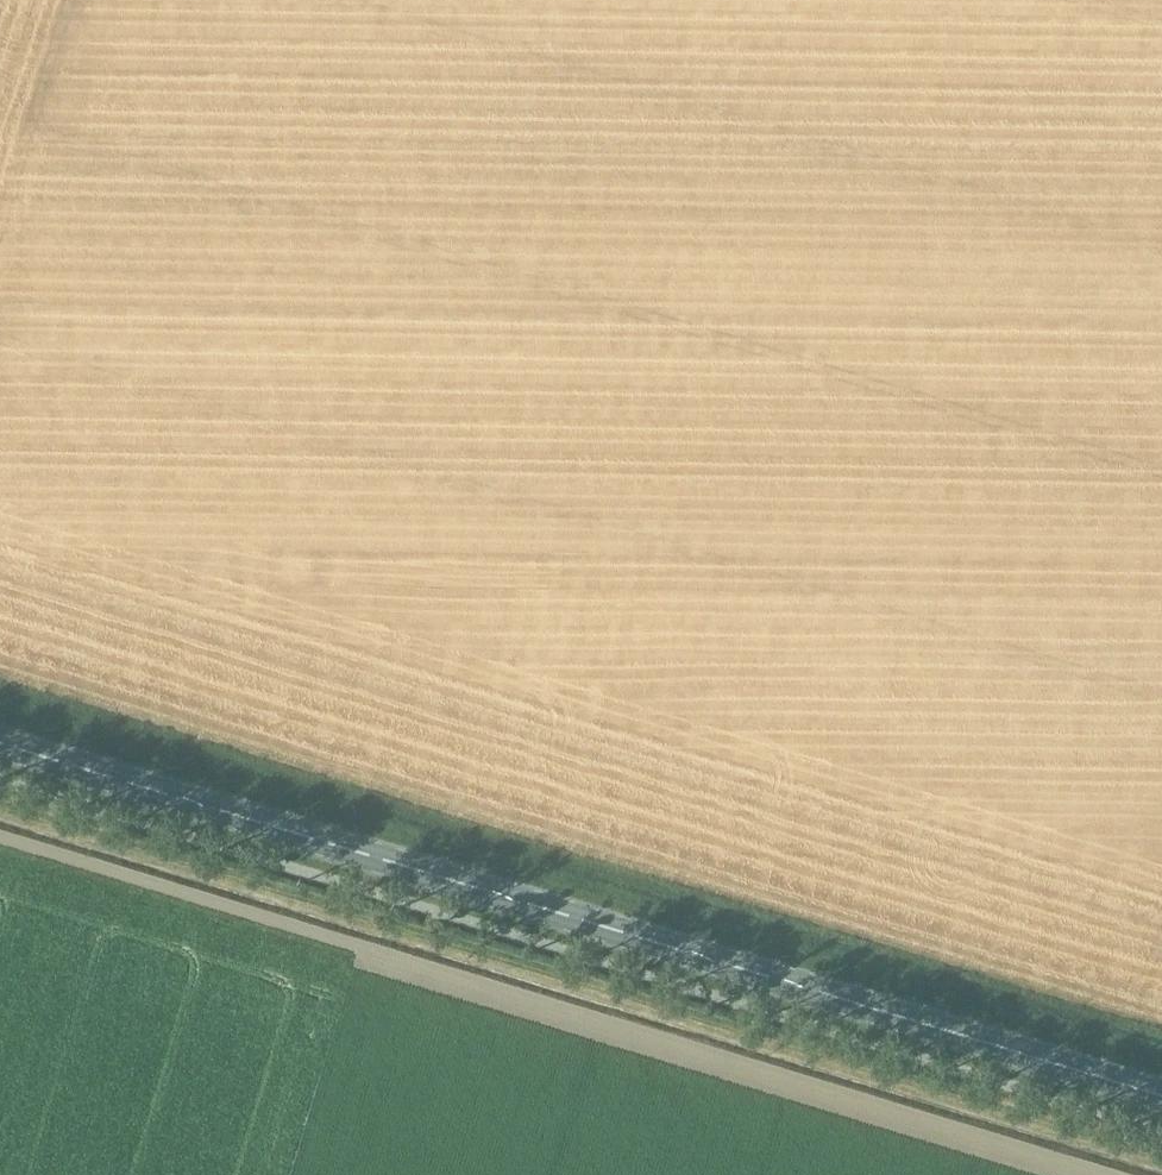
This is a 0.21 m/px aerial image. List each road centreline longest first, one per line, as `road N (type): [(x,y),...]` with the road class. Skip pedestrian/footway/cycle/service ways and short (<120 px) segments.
road 1 (secondary): [(1161,1096),(0,744)]

